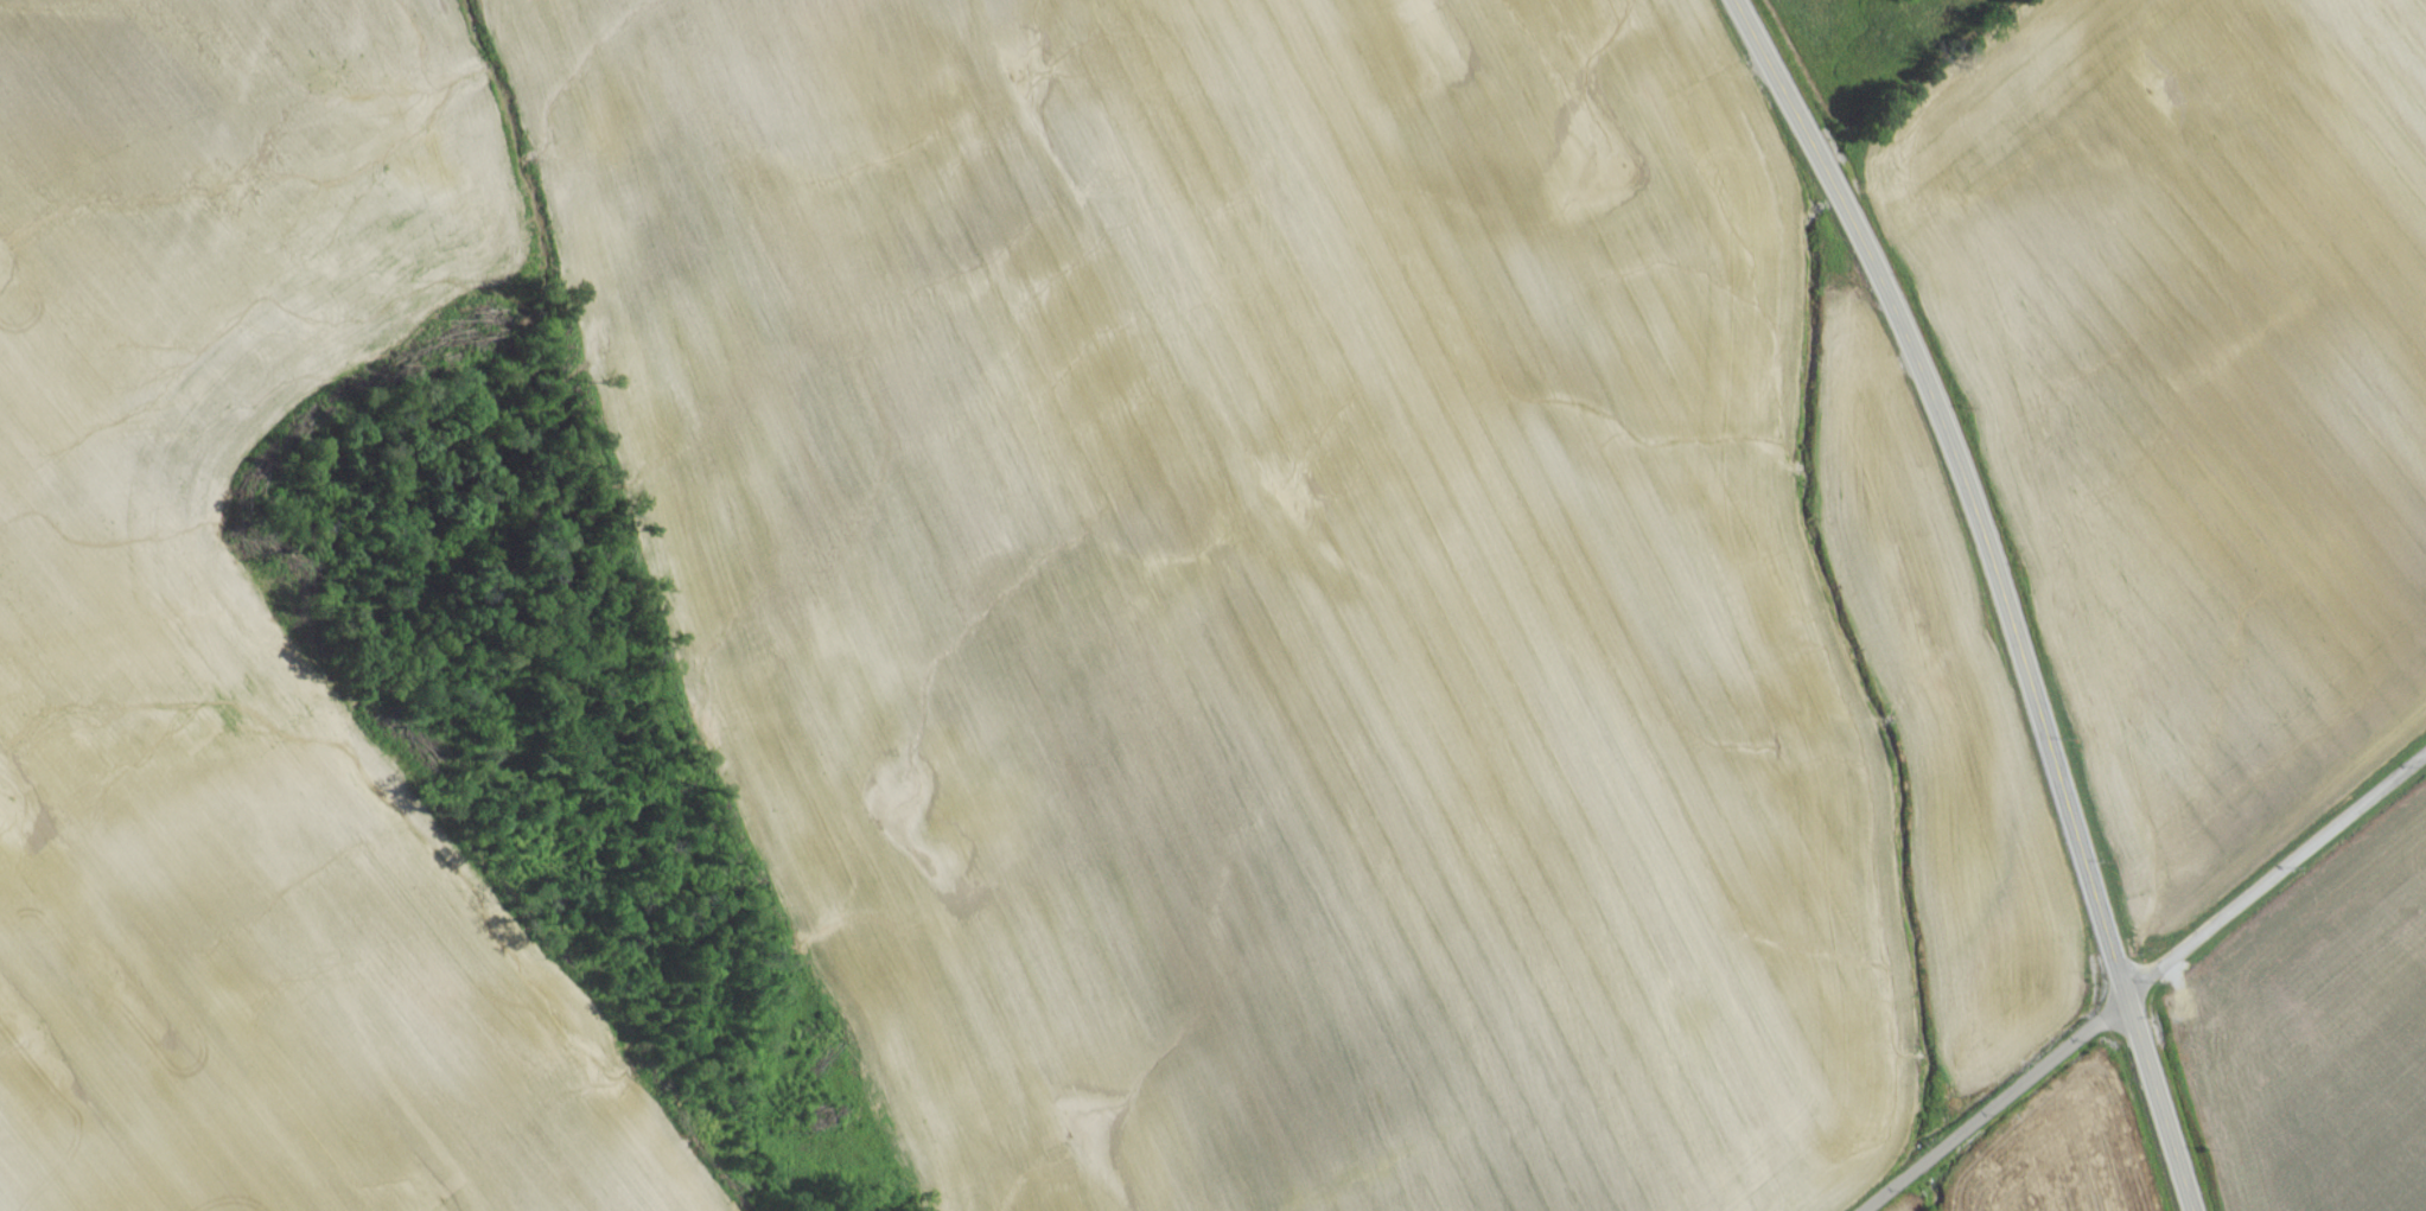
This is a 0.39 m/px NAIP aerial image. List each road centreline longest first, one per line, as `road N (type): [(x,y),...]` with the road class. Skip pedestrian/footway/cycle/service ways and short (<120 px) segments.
road 1 (secondary): [(2188,1210),(1969,505),(1873,266),(1729,0)]
road 2 (residential): [(2125,1003),(2425,759)]
road 3 (residential): [(1864,1210),(2125,1003)]

